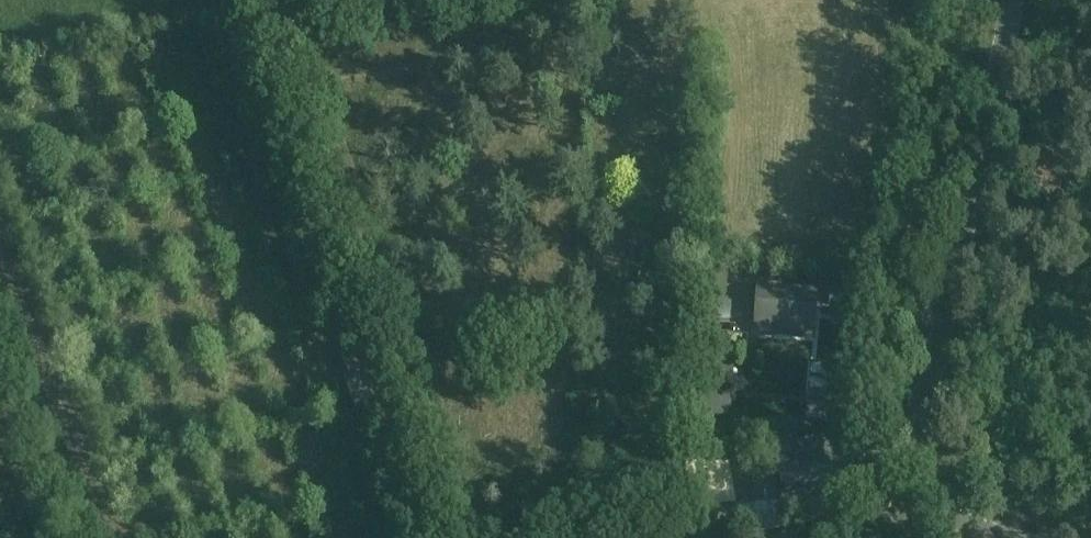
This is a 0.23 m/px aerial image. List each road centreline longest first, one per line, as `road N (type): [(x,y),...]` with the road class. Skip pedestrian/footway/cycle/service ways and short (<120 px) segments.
road 1 (tertiary): [(1017,537),(929,506),(914,472),(1011,0)]

